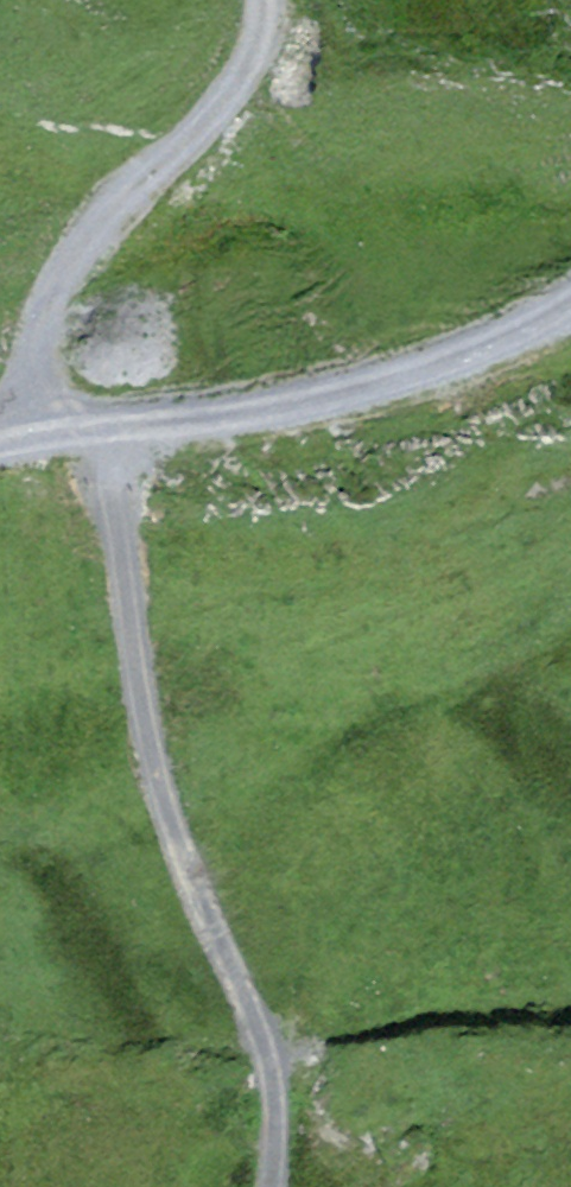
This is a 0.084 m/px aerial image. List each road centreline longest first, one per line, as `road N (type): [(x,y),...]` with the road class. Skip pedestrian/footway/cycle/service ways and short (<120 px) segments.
road 1 (track): [(277,1047),(95,751),(47,626),(31,492),(7,443),(30,346),(61,275),(142,172),(237,82),(262,35),(264,0)]
road 2 (track): [(570,298),(465,354),(374,385),(229,415),(0,445)]
road 3 (track): [(277,1047),(271,1186)]

